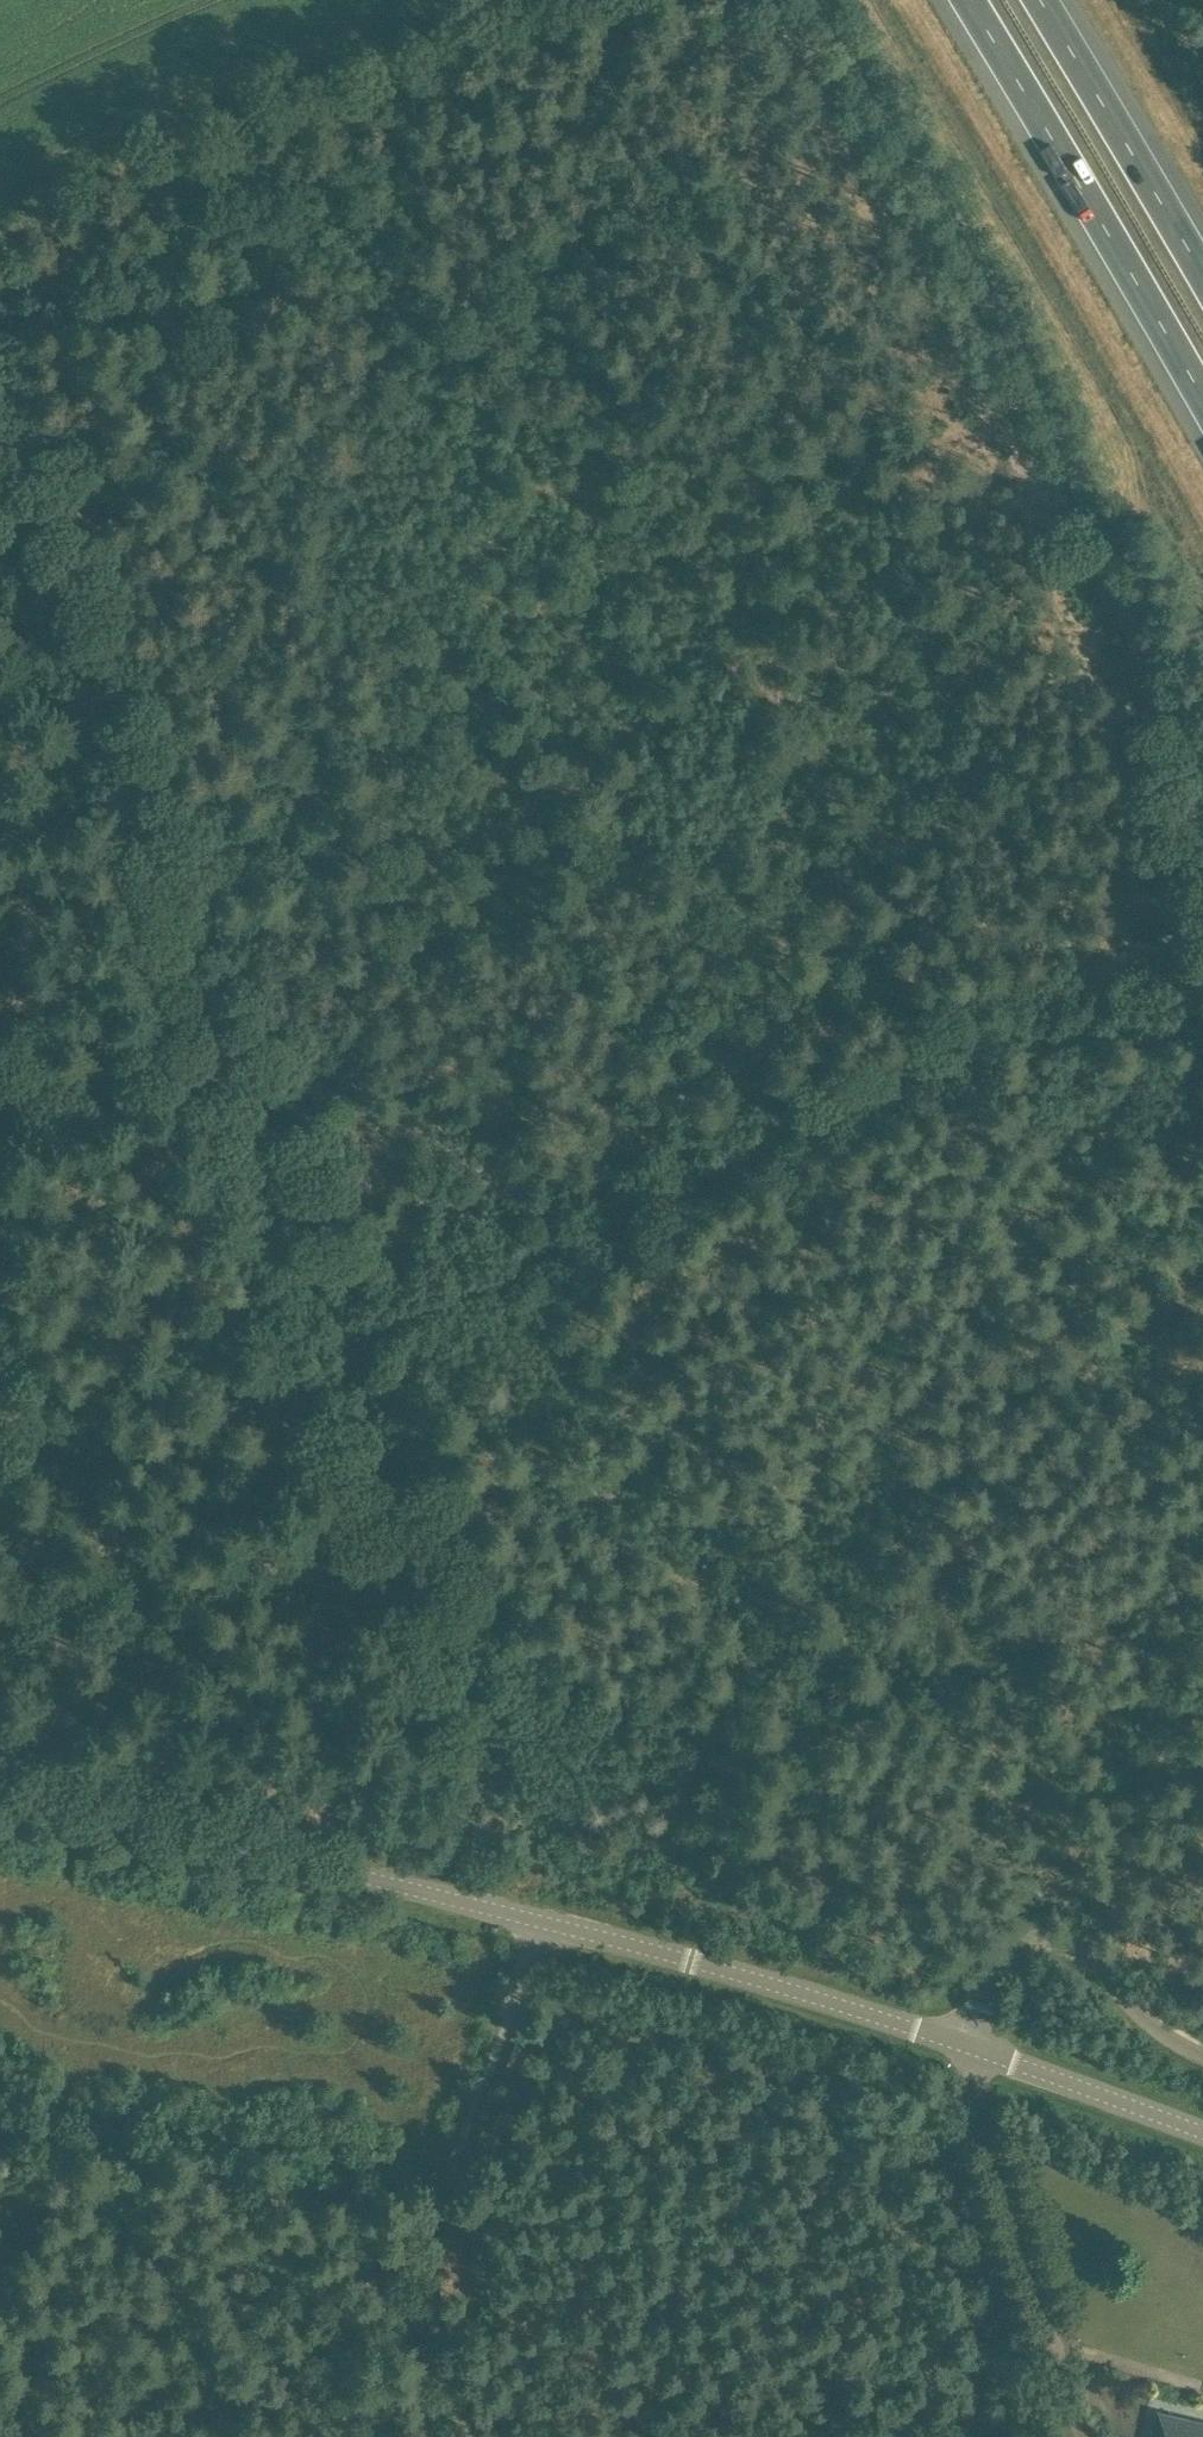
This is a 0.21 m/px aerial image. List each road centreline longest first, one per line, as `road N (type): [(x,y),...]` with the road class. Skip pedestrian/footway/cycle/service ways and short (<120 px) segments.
road 1 (tertiary): [(997,2050),(545,1913),(0,1781)]
road 2 (unclassified): [(1202,822),(1036,404),(884,104),(815,0)]
road 3 (motorway): [(966,0),(1202,402)]
road 4 (unclassified): [(997,2050),(986,1997),(1018,1941),(1043,1936),(1105,1971),(1202,2055)]
road 5 (motorway): [(1202,279),(1038,0)]
road 6 (tertiary): [(1202,2123),(997,2050)]

